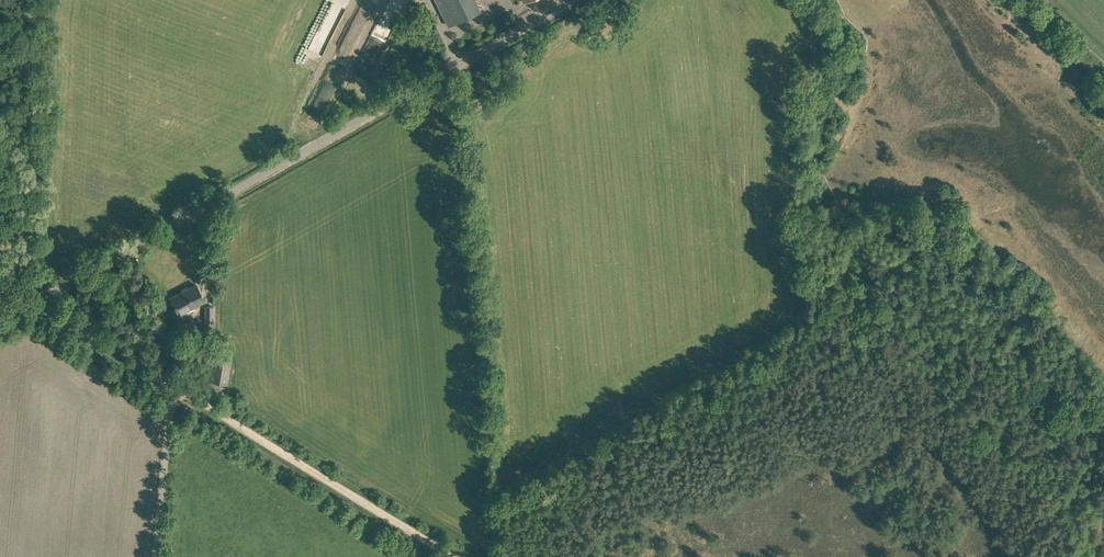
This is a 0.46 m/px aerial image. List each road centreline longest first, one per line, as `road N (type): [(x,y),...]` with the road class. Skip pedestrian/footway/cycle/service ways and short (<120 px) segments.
road 1 (unclassified): [(37,301),(571,0)]
road 2 (track): [(447,556),(173,385)]

